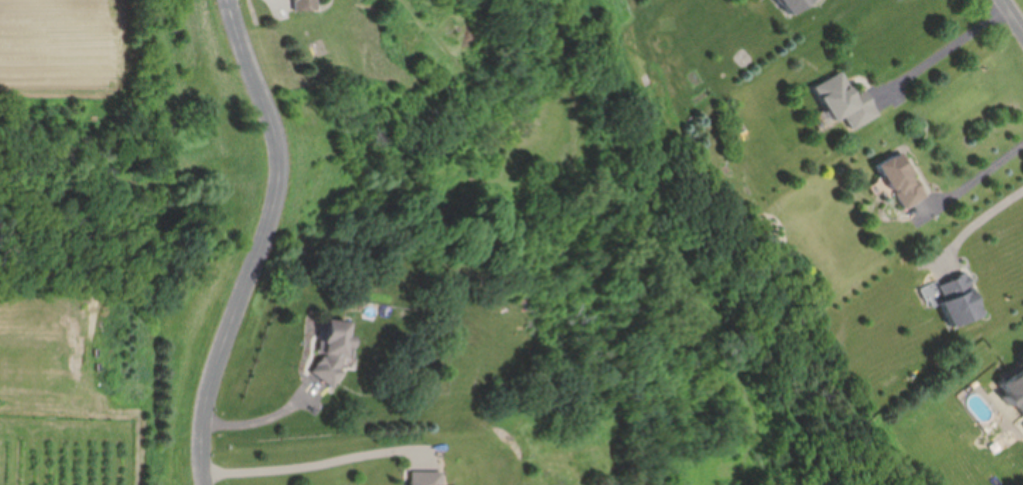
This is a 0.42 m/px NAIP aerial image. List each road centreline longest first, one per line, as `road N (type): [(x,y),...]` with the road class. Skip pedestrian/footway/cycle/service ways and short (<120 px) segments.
road 1 (residential): [(230,0),(264,111),(271,194),(257,265),(210,400),(206,484)]

